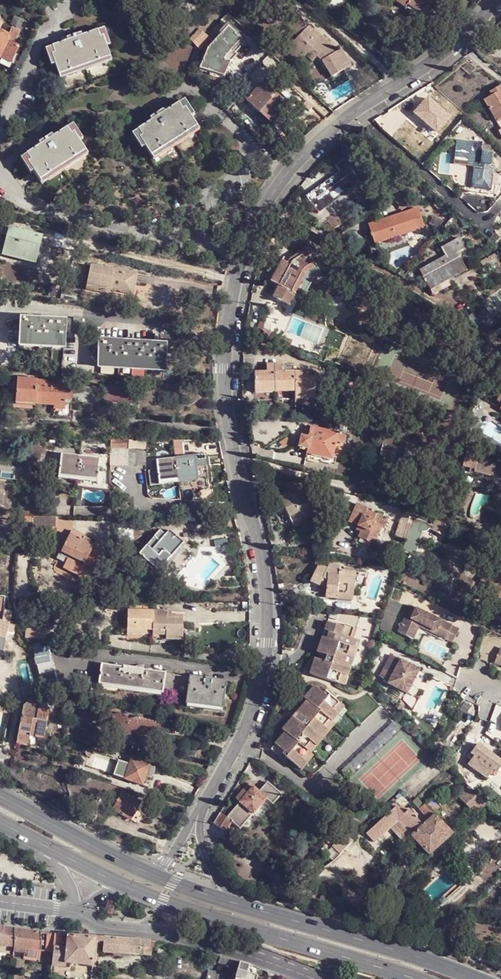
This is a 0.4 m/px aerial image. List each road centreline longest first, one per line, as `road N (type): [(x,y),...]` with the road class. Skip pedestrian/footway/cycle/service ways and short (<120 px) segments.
road 1 (residential): [(198,811),(246,727),(267,643),(264,567),(224,385),(243,249),(265,203),(307,151),(455,42),(494,0)]
road 2 (primary): [(123,884),(416,978)]
road 3 (primary): [(481,978),(244,905)]
road 4 (residential): [(82,914),(204,940),(315,978)]
road 5 (primary): [(147,872),(0,793)]

